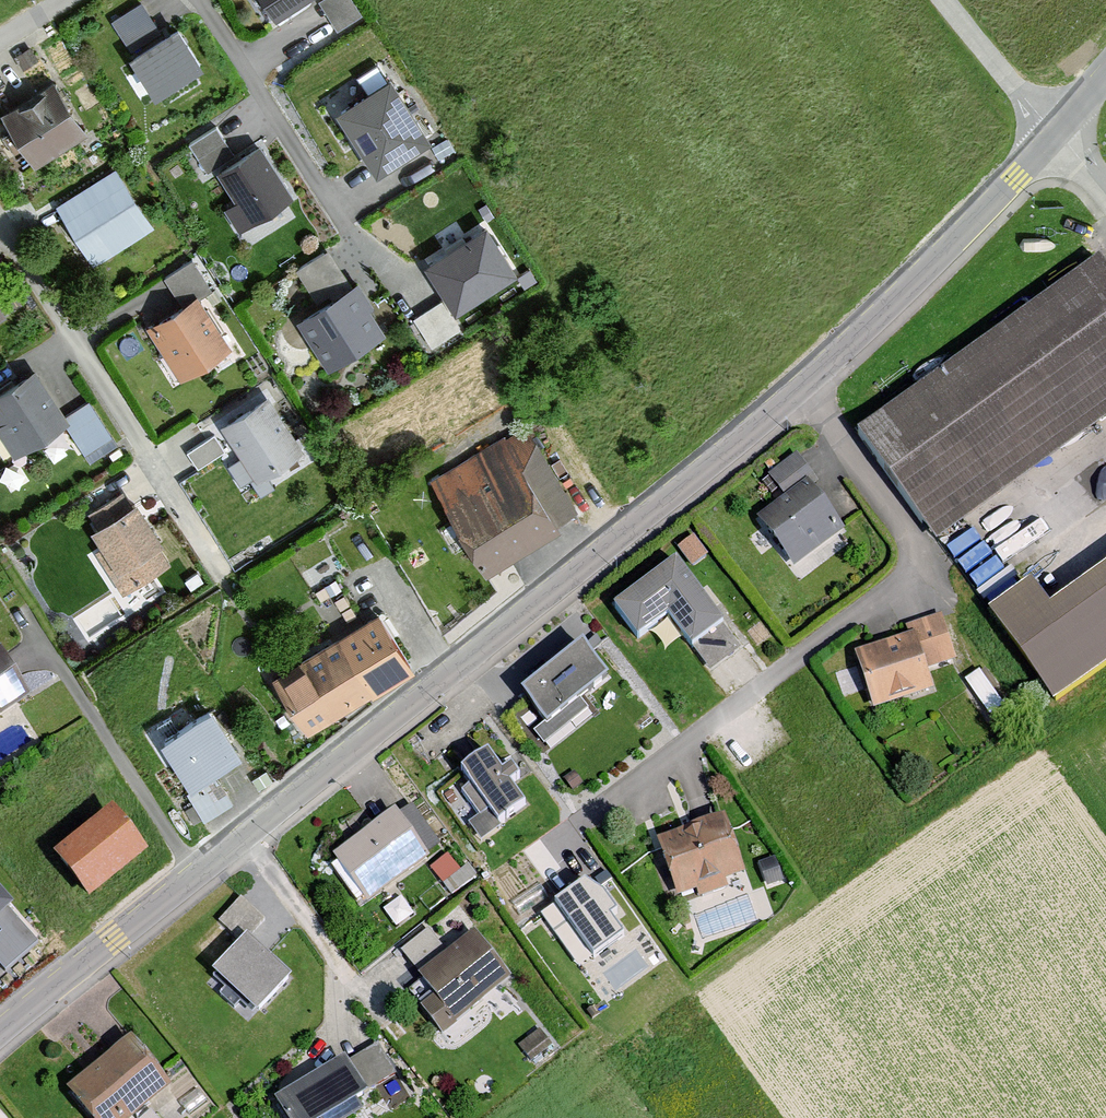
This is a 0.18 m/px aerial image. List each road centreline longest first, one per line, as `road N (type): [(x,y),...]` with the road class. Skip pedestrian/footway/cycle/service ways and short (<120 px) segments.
road 1 (tertiary): [(0,1033),(659,507),(804,381),(903,293),(1105,76)]
road 2 (track): [(1105,194),(945,0)]

